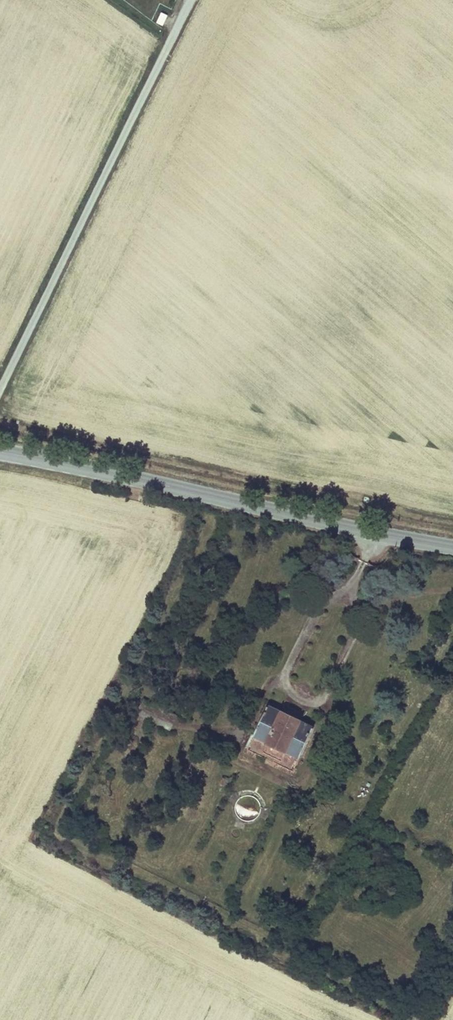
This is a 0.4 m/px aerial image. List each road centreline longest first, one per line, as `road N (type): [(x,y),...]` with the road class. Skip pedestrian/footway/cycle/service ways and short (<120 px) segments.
road 1 (secondary): [(0,452),(452,548)]

